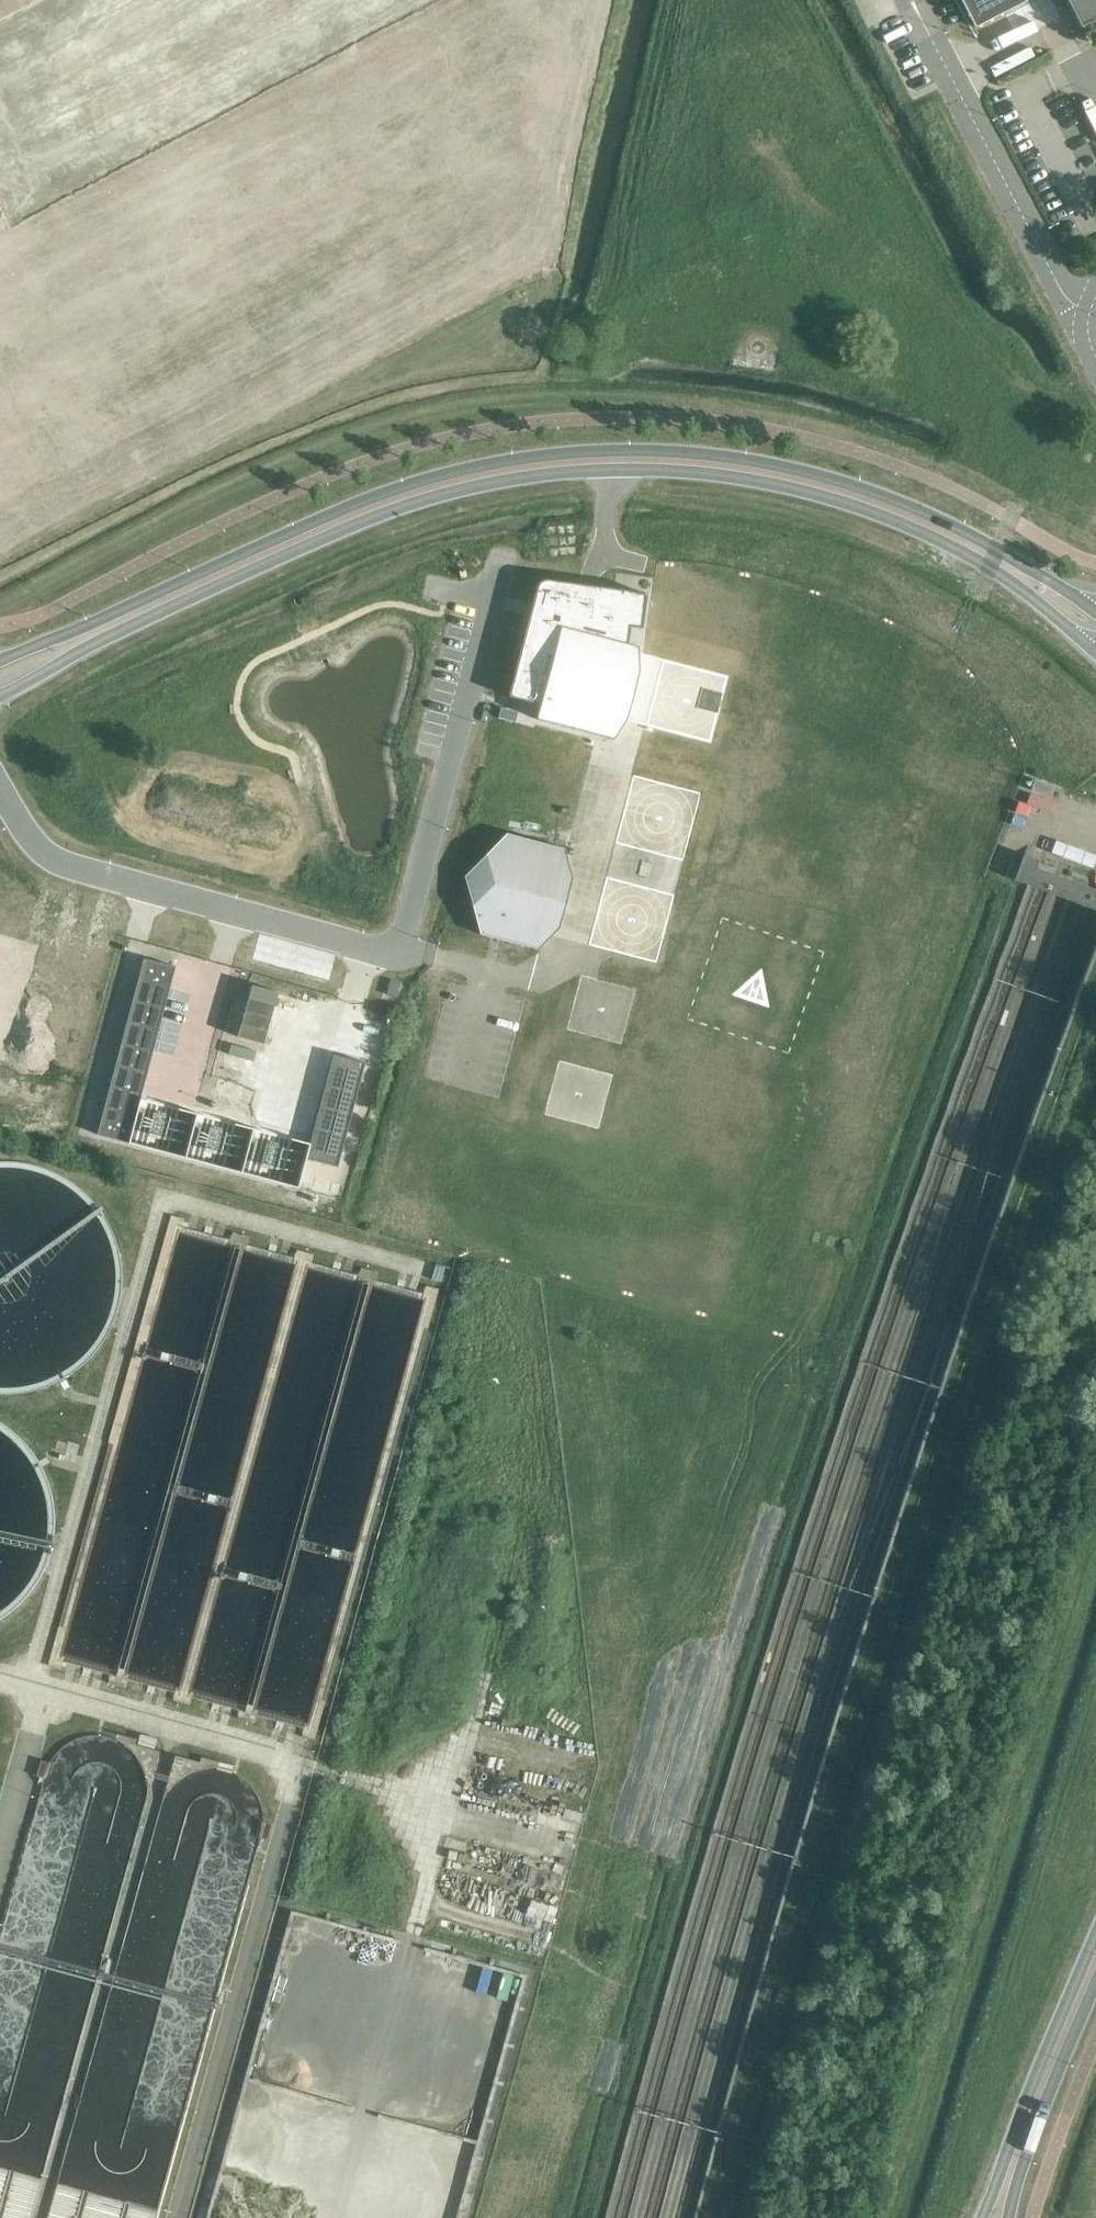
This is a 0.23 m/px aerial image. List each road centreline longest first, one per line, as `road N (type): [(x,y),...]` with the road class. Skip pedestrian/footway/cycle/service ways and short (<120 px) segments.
road 1 (tertiary): [(1095,631),(987,555),(899,511),(797,477),(695,460),(595,459),(499,470),(403,497),(0,680)]
road 2 (tertiary): [(997,2217),(1095,1959)]

